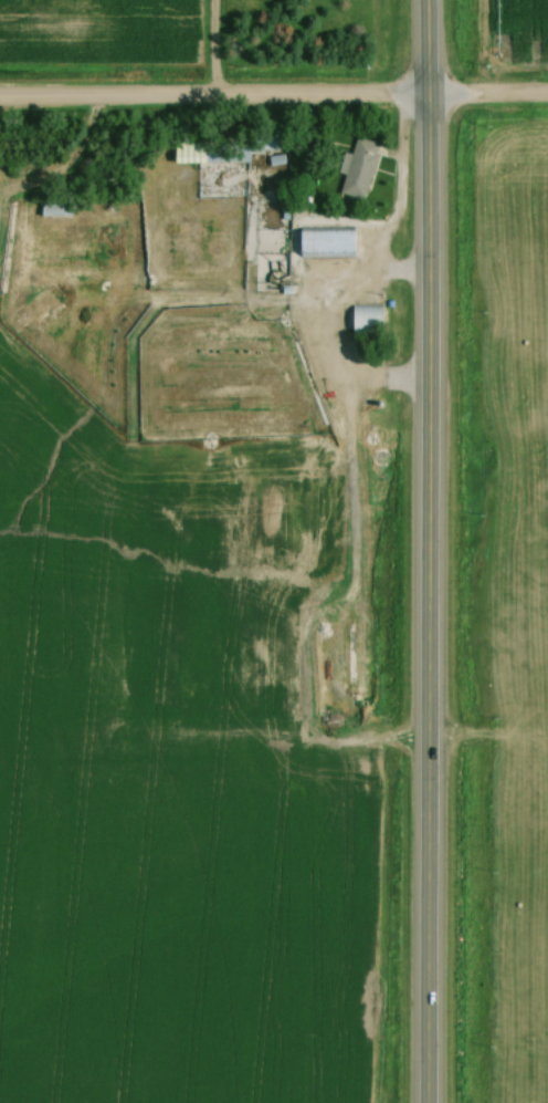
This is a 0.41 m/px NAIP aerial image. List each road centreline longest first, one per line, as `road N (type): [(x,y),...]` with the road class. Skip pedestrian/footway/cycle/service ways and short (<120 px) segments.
road 1 (secondary): [(425,1102),(428,92)]
road 2 (tertiary): [(0,94),(428,92)]
road 3 (residential): [(428,92),(547,92)]

